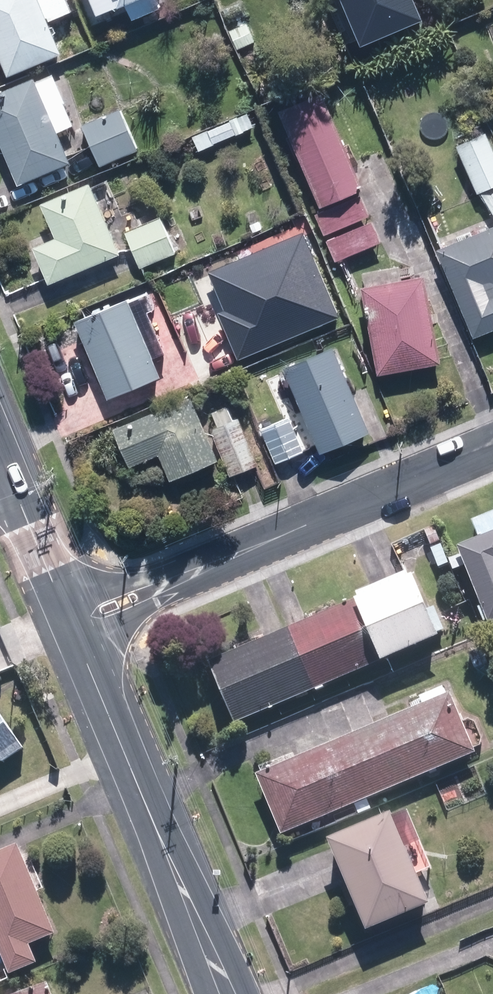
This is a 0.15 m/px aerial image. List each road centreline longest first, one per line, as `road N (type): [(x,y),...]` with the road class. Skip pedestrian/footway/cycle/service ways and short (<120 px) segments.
road 1 (tertiary): [(81,644),(229,993)]
road 2 (residential): [(58,594),(114,585),(324,519)]
road 3 (residential): [(324,519),(81,644)]
road 4 (residential): [(492,448),(324,519)]
road 5 (tertiary): [(0,458),(58,594)]

